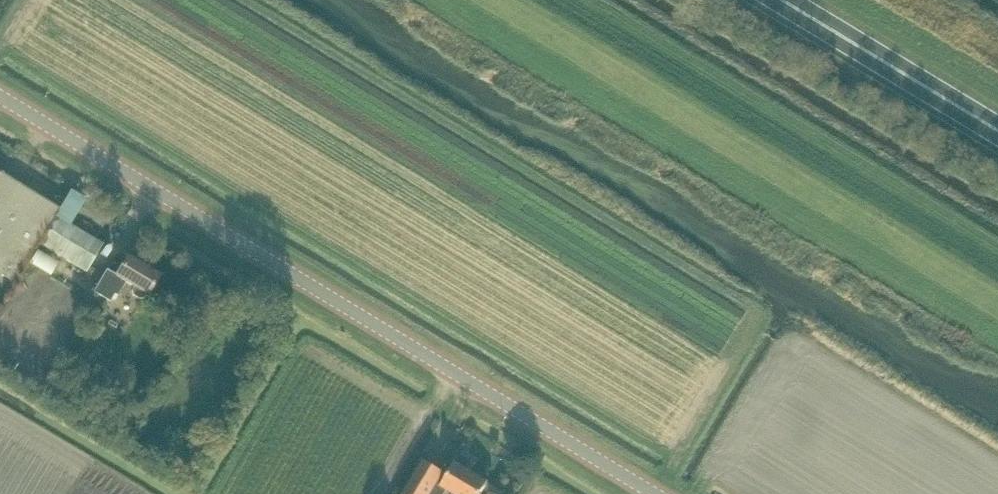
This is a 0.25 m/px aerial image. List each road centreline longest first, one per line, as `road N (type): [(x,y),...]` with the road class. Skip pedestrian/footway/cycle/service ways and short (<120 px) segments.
road 1 (unclassified): [(654,493),(0,97)]
road 2 (primary): [(997,130),(783,0)]

